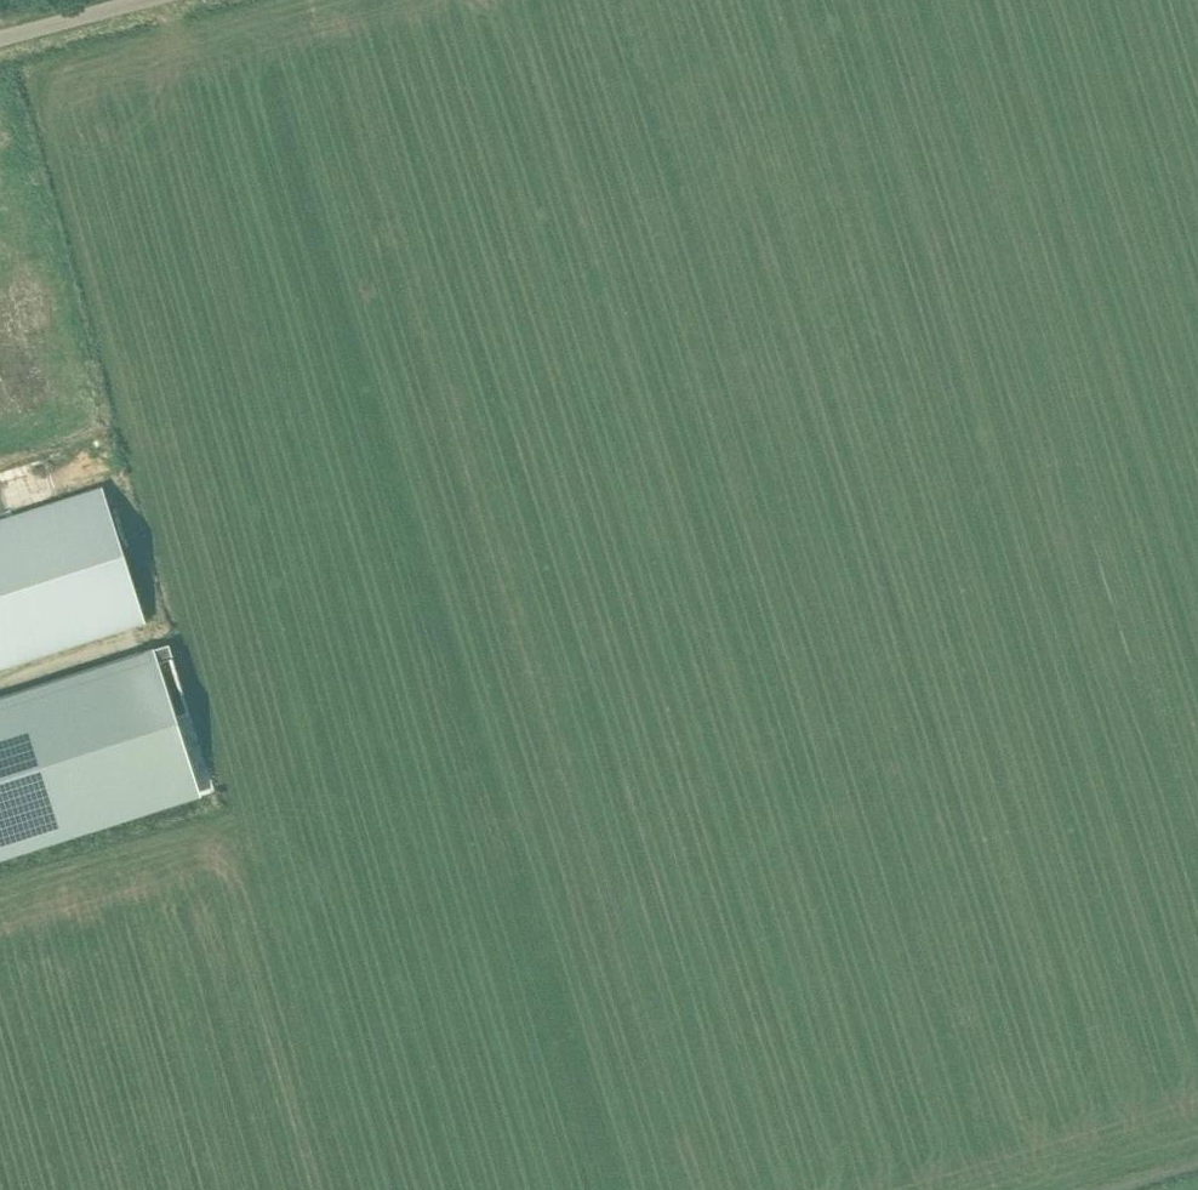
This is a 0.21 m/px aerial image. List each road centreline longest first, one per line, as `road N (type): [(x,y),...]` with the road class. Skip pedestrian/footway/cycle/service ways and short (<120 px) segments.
road 1 (unclassified): [(0,39),(142,0)]

